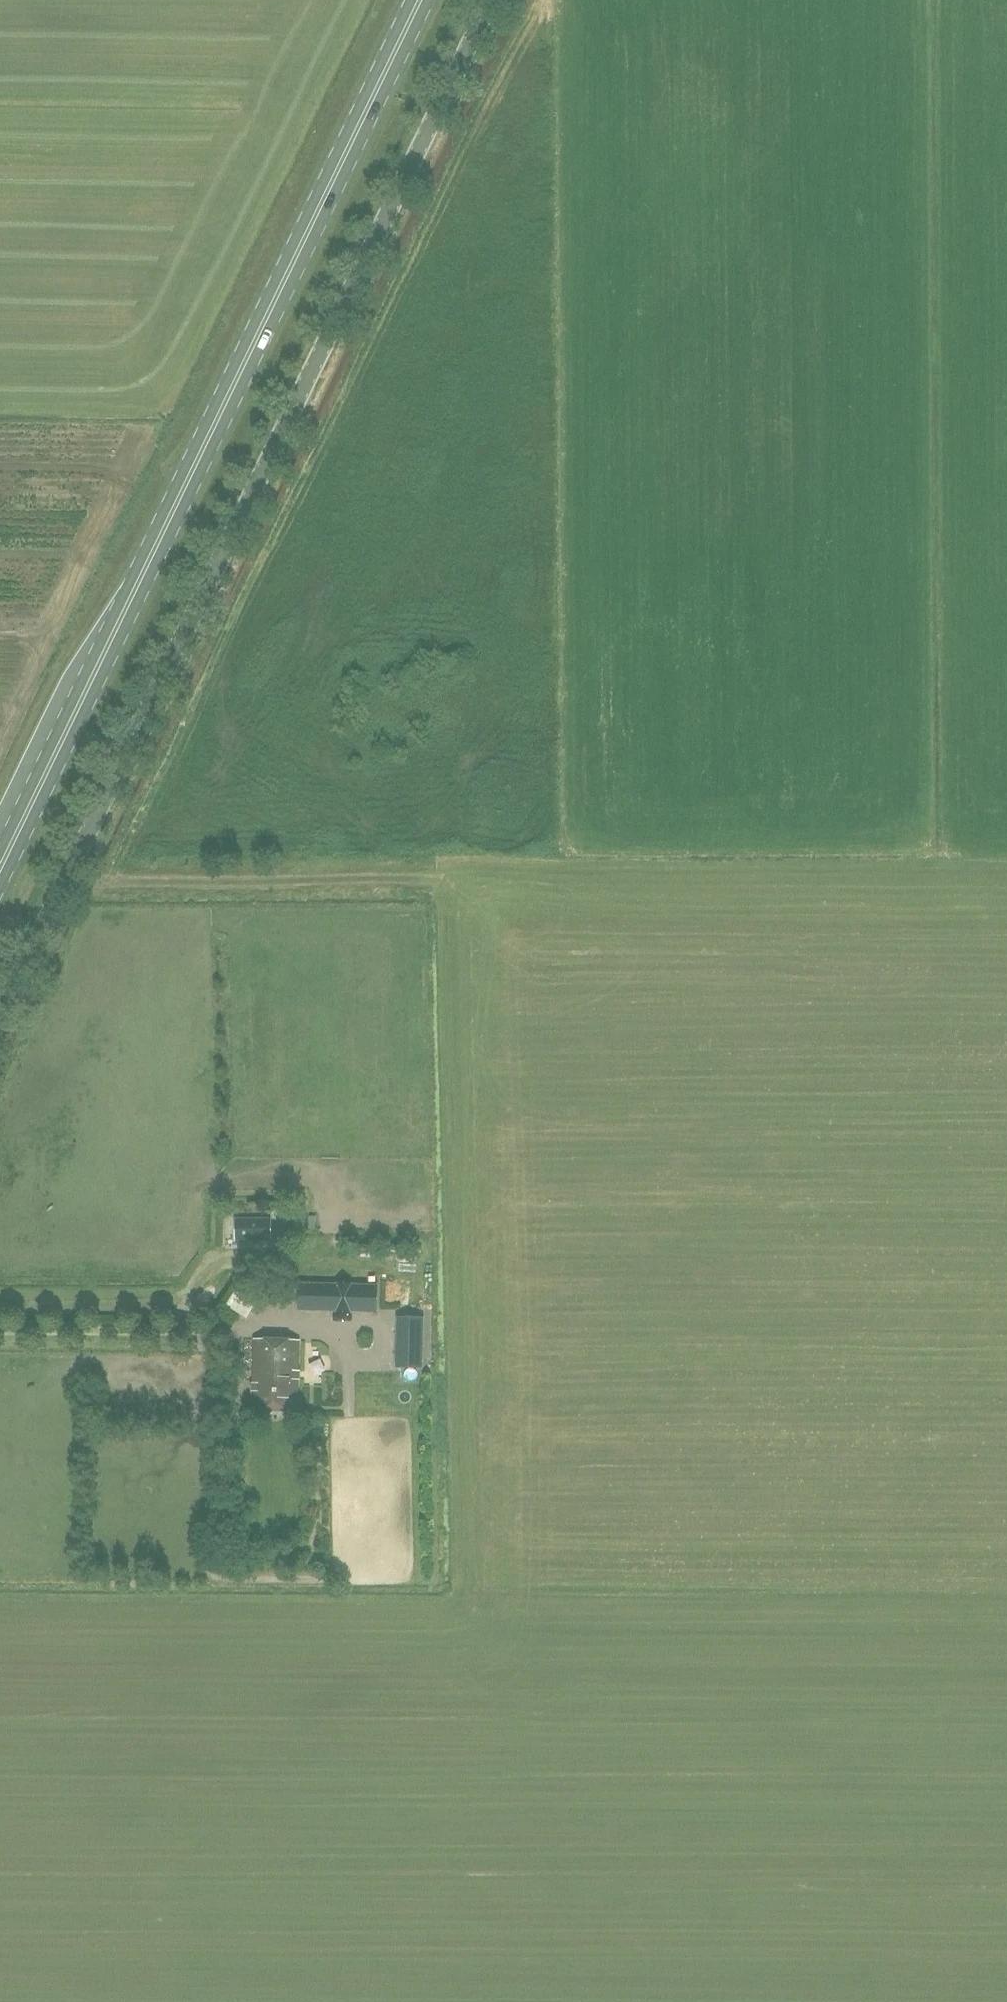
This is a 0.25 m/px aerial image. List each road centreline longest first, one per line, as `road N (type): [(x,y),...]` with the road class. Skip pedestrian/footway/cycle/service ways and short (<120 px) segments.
road 1 (unclassified): [(0,1017),(491,0)]
road 2 (primary): [(0,870),(420,0)]

